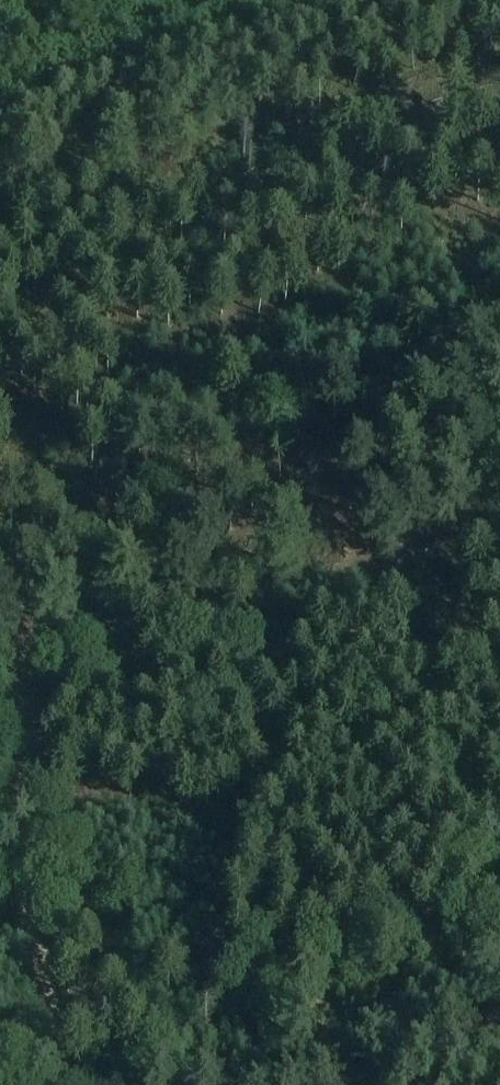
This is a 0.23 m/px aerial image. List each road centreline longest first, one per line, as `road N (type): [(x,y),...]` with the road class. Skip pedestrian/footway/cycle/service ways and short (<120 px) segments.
road 1 (track): [(499,383),(431,468),(389,564),(332,650),(235,853),(148,961),(51,1029)]
road 2 (track): [(56,1084),(19,631),(0,556)]

